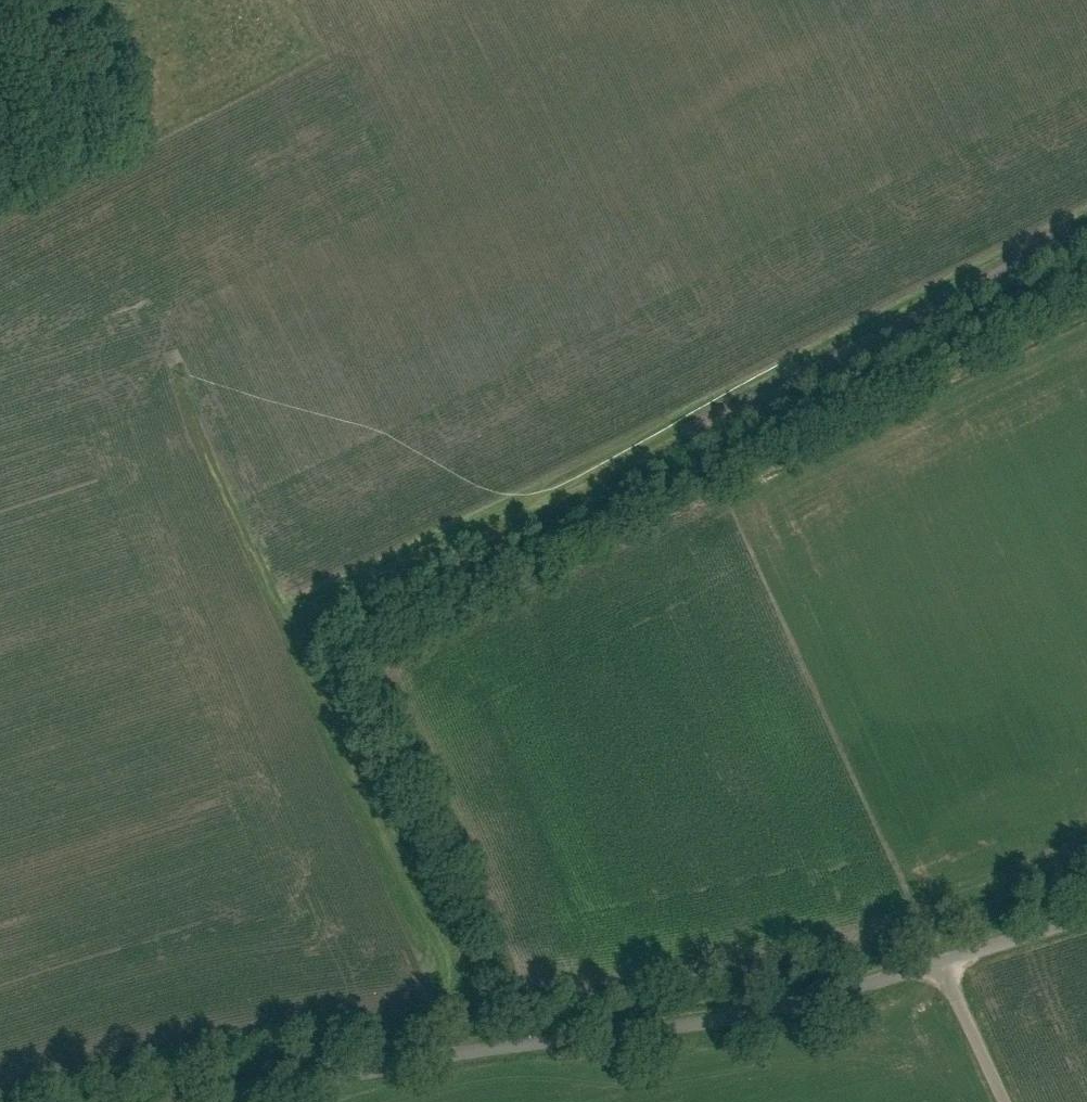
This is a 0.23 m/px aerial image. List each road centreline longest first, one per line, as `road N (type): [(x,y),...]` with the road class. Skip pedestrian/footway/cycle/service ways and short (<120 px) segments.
road 1 (unclassified): [(200,1101),(789,1000),(940,962)]
road 2 (unclassified): [(1086,913),(940,962)]
road 3 (unclassified): [(1006,1101),(940,962)]

